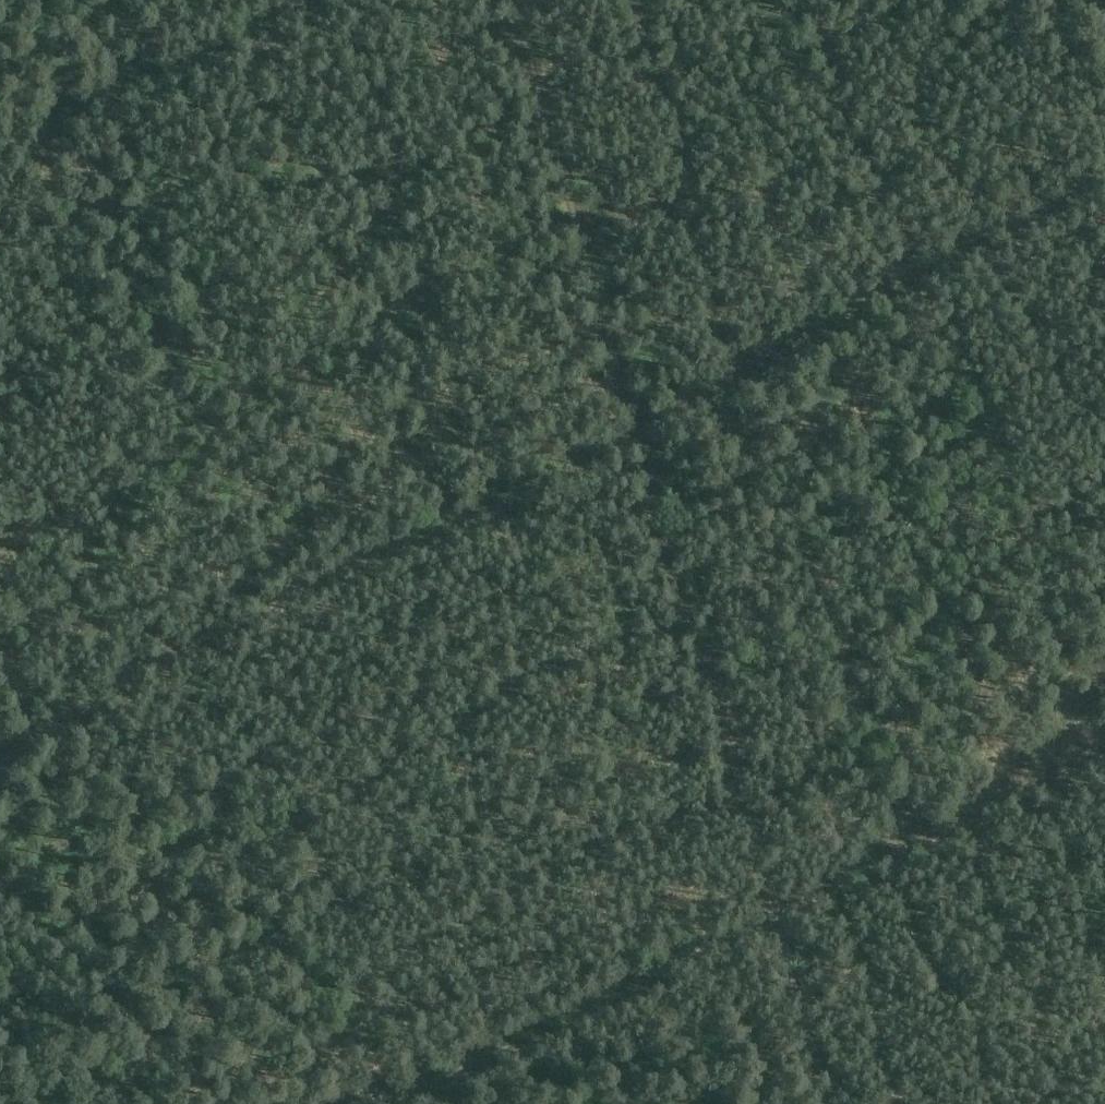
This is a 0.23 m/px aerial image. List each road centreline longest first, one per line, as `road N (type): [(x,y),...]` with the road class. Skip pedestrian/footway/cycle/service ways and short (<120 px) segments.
road 1 (track): [(508,0),(831,1103)]

